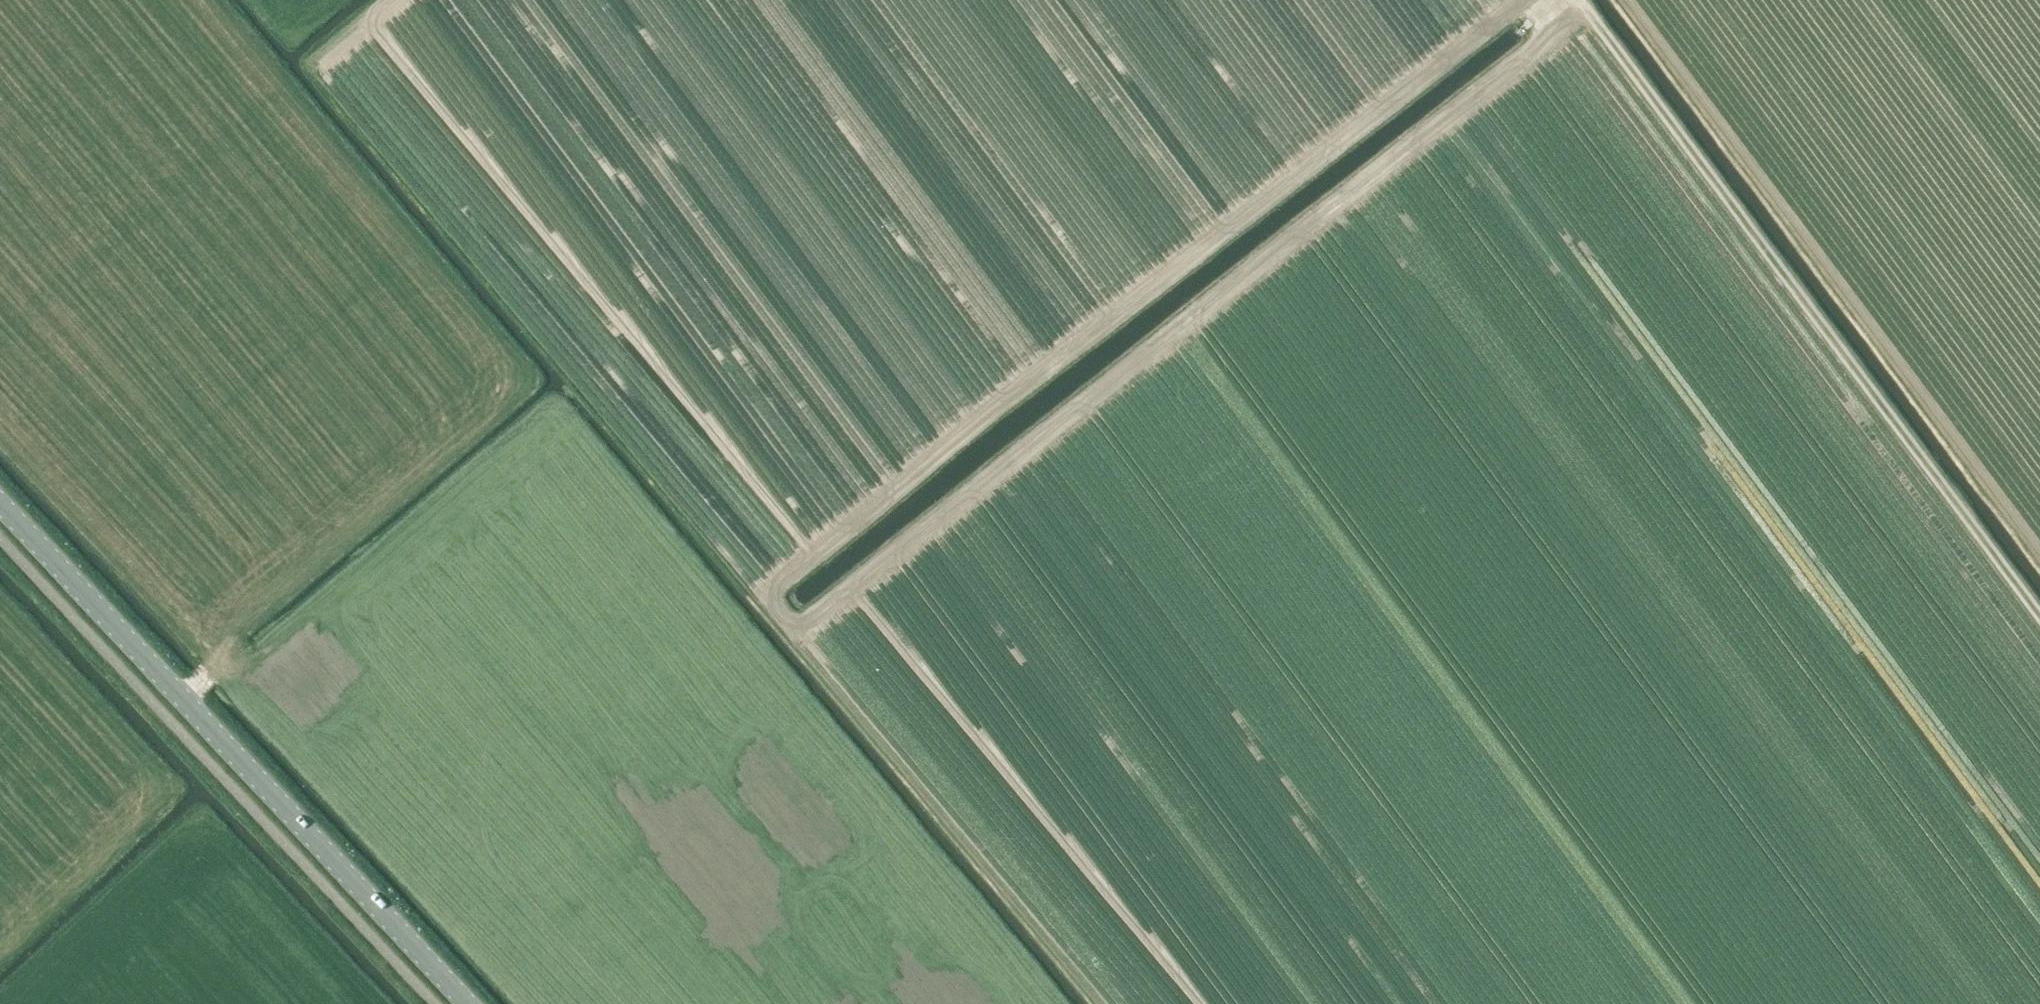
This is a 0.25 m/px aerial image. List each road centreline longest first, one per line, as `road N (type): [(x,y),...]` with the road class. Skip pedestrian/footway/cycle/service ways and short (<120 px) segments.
road 1 (track): [(2039,614),(1579,0)]
road 2 (tertiary): [(465,1003),(0,505)]

